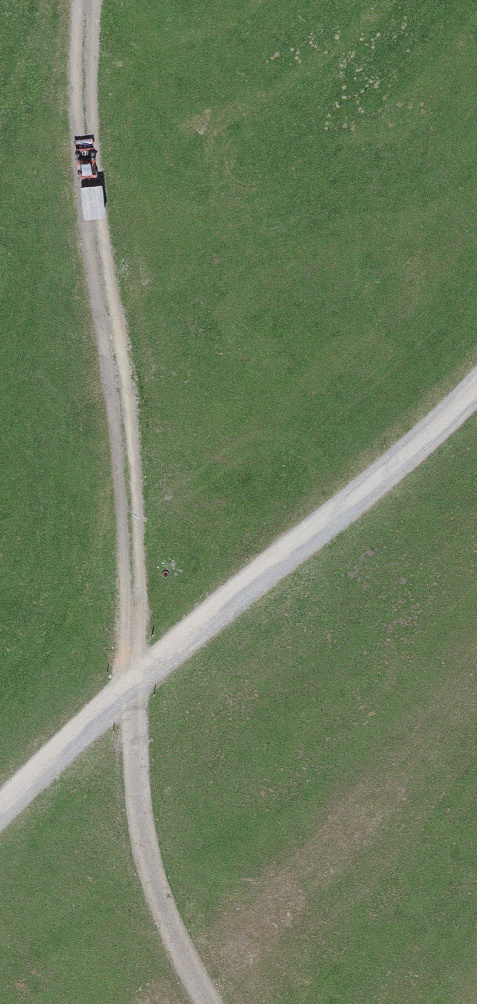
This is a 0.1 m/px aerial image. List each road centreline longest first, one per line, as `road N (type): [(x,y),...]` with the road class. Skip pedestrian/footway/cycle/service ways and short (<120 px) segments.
road 1 (track): [(85,0),(83,175),(119,386),(140,772),(156,893),(209,1003)]
road 2 (track): [(476,389),(452,418),(137,684),(0,824)]

